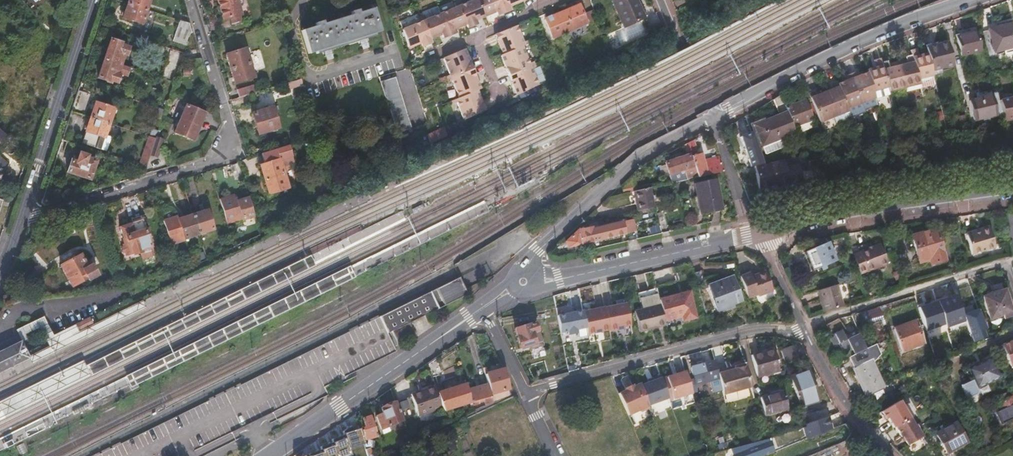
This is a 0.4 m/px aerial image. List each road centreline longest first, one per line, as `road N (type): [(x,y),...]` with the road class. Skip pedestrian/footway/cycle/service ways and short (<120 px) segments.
road 1 (residential): [(24,213),(220,154),(226,136),(188,0)]
road 2 (residential): [(809,333),(762,329),(524,394)]
road 3 (residential): [(712,115),(829,53),(969,0)]
road 4 (residential): [(270,455),(484,306)]
road 5 (residential): [(523,282),(530,258),(559,230),(712,115)]
road 6 (residential): [(1012,187),(760,231)]
road 7 (residential): [(760,231),(523,282)]
road 8 (residential): [(90,0),(24,213)]
road 9 (residential): [(809,333),(844,399),(890,455)]
road 10 (residential): [(661,0),(712,115)]

